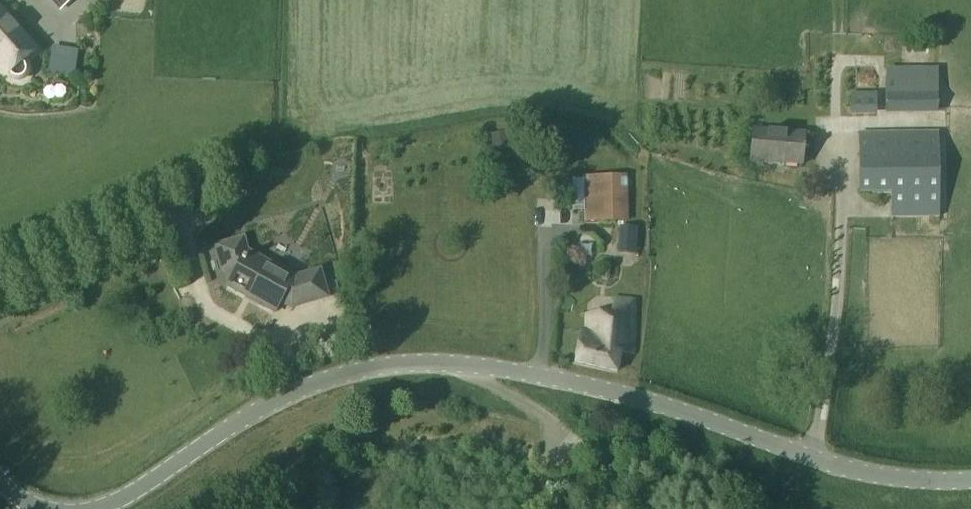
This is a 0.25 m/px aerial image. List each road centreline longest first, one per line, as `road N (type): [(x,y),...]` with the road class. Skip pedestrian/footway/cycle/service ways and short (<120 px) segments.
road 1 (tertiary): [(90,508),(271,406),(387,366),(439,359),(595,388),(883,476),(970,480)]

